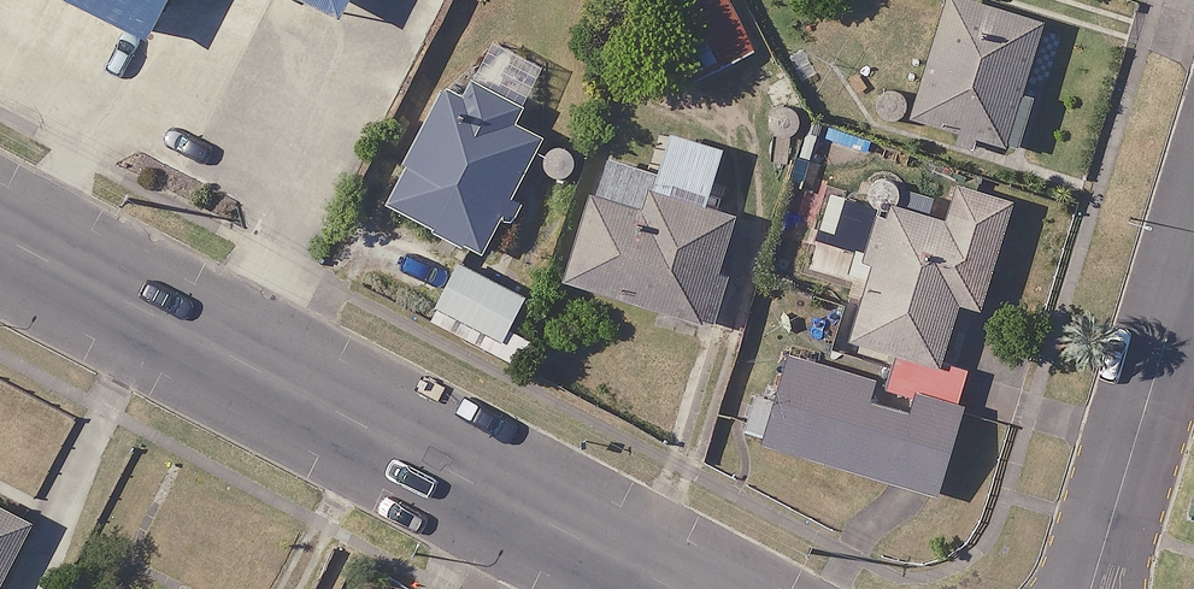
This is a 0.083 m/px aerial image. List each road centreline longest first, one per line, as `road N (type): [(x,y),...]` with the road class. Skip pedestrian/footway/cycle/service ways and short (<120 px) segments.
road 1 (residential): [(0,238),(674,588)]
road 2 (residential): [(1193,261),(1094,588)]

